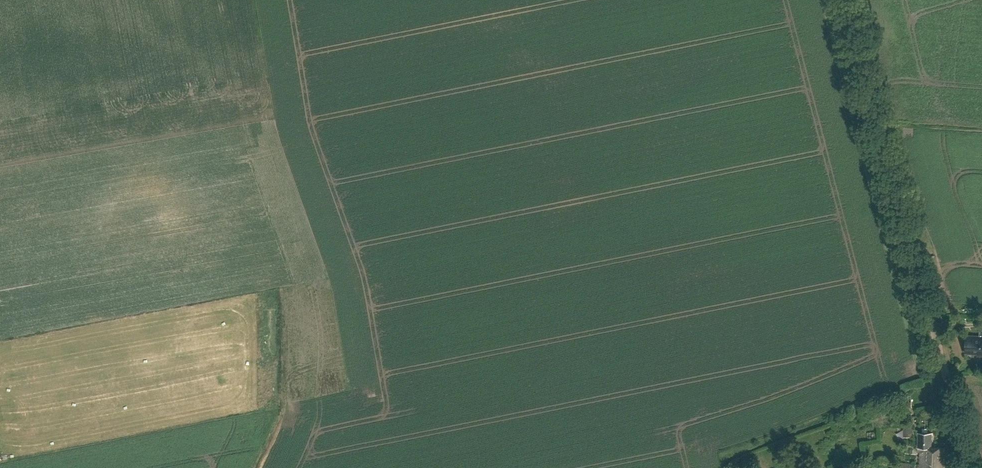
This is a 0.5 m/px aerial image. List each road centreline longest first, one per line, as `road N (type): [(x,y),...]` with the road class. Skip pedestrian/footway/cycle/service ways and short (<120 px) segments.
road 1 (unclassified): [(970,467),(847,0)]

